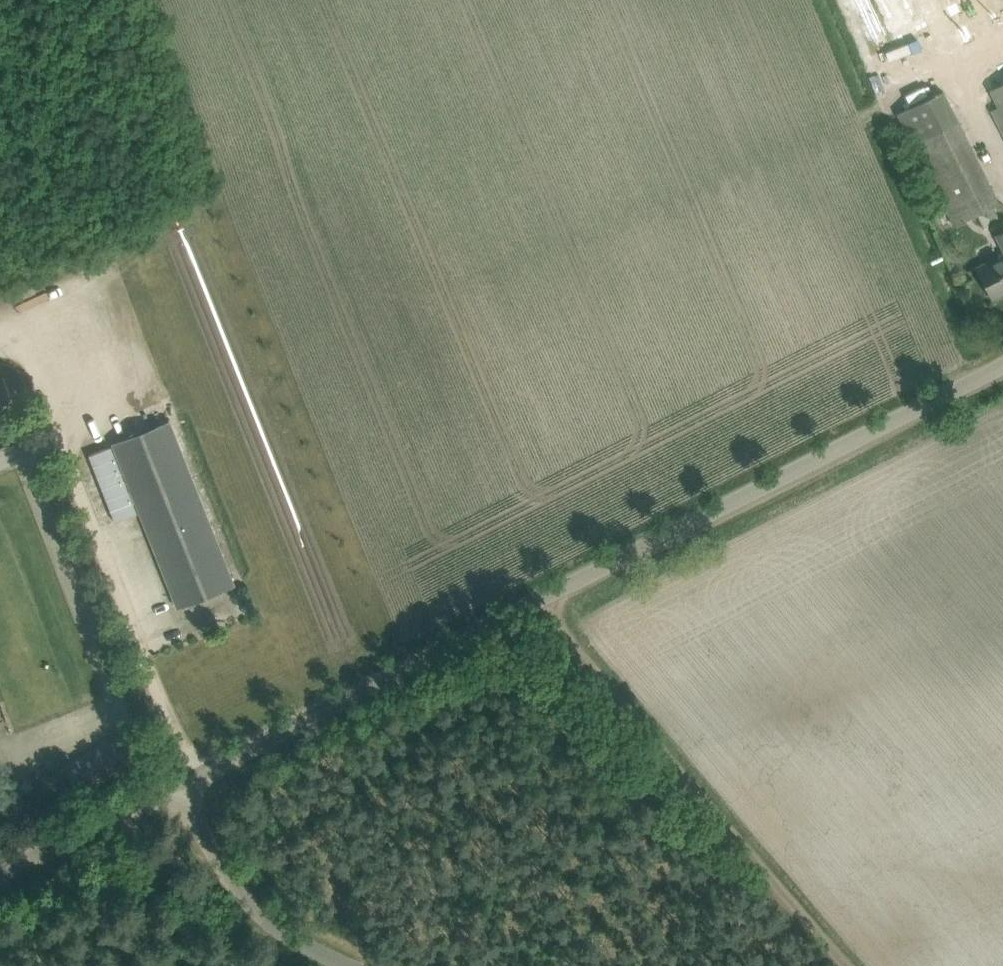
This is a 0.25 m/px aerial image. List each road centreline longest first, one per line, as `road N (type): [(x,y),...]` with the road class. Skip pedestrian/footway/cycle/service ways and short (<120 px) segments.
road 1 (unclassified): [(175,786),(1002,365)]
road 2 (track): [(846,965),(530,603)]
road 3 (unclassified): [(365,965),(275,929),(224,880),(175,786)]
road 4 (unclassified): [(0,874),(175,786)]
road 5 (track): [(850,0),(889,89),(906,96),(962,77)]

